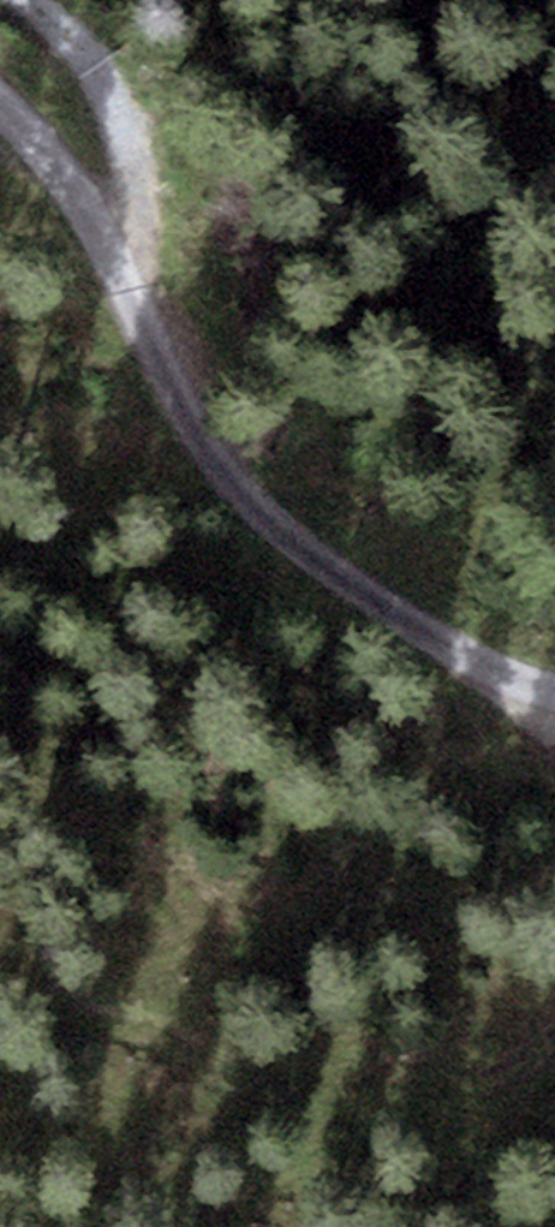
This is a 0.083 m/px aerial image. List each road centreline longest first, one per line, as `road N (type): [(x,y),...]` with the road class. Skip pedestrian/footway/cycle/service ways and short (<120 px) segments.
road 1 (track): [(554,694),(401,628),(256,507),(133,318),(61,169),(0,95)]
road 2 (track): [(554,1040),(486,1083),(348,1099),(230,1075),(115,1018),(0,992)]
road 3 (track): [(133,318),(134,169),(78,27),(38,0)]

